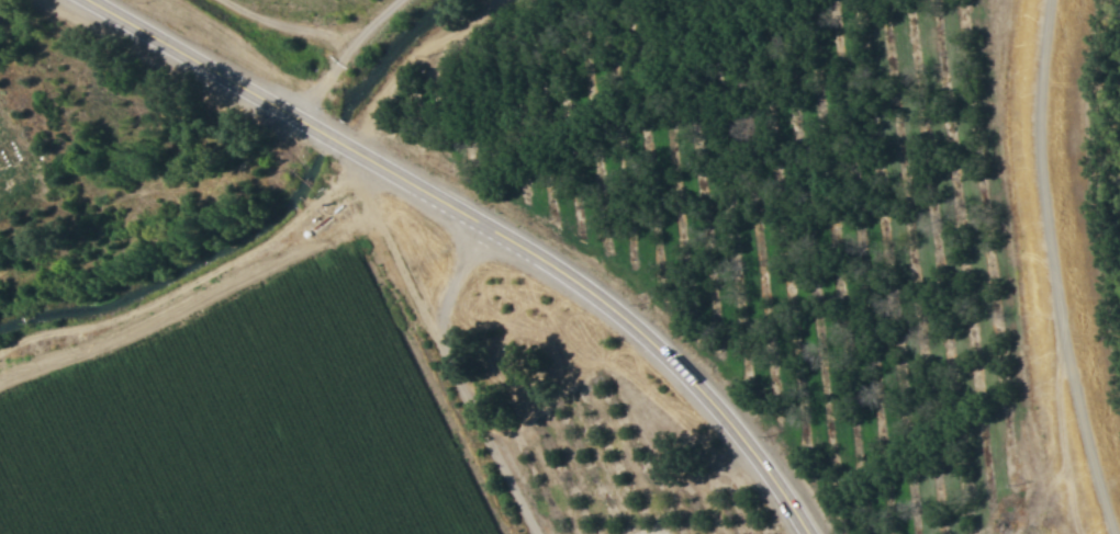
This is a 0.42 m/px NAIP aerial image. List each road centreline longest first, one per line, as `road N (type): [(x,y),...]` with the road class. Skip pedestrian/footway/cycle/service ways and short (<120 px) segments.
road 1 (secondary): [(808,533),(716,408),(586,291),(427,190),(90,0)]
road 2 (residential): [(1047,0),(1033,123),(1040,198),(1077,420),(1117,533)]
road 3 (residential): [(539,533),(445,332),(450,286),(486,229)]

